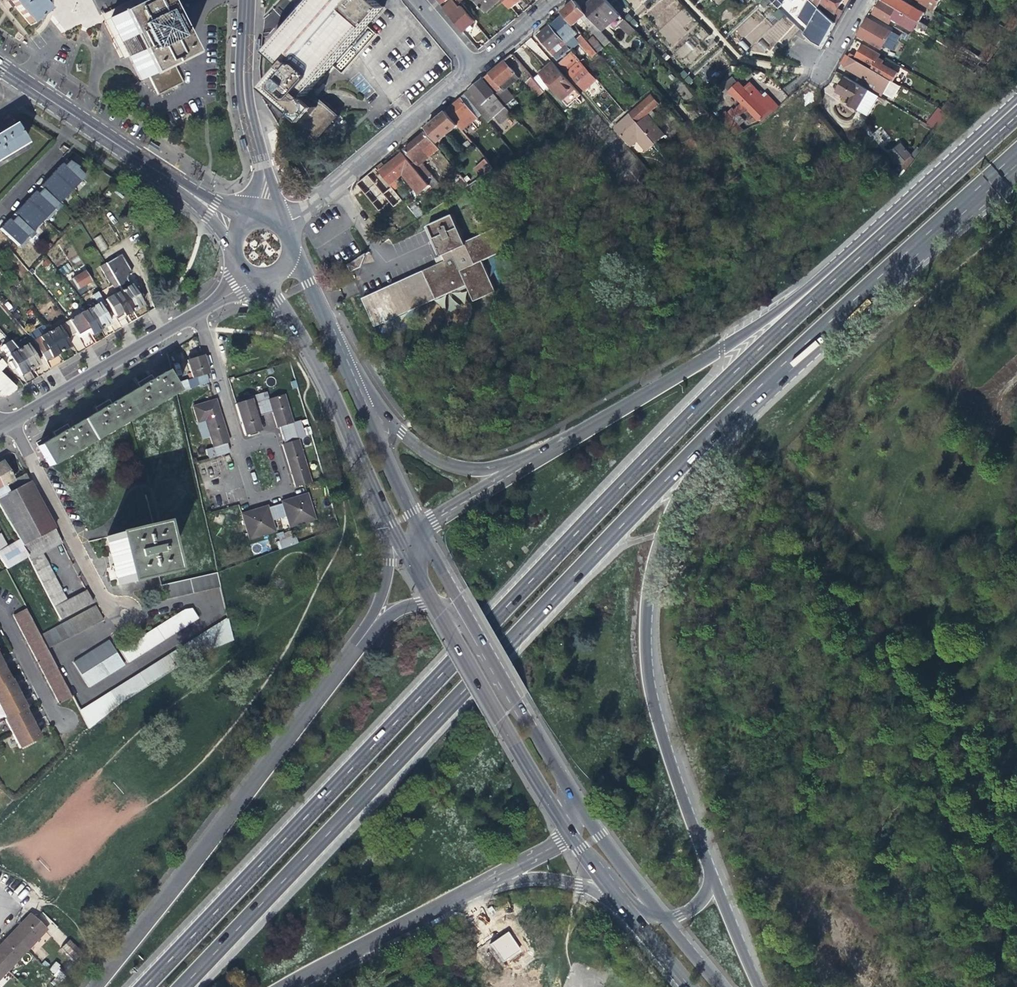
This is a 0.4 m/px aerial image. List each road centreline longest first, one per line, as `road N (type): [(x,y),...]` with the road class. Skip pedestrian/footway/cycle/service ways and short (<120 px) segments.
road 1 (primary): [(1016,115),(739,369),(145,986)]
road 2 (primary): [(179,986),(735,406),(849,307)]
road 3 (primary): [(703,874),(651,691),(647,583),(688,482),(849,307)]
road 4 (primary): [(1016,106),(749,332),(564,443)]
road 5 (primary): [(366,634),(95,986)]
road 6 (primary): [(564,443),(493,467),(457,466),(403,431),(328,332)]
road 7 (tertiary): [(240,228),(0,68)]
road 8 (residential): [(250,272),(196,314),(8,423)]
road 9 (tertiary): [(262,275),(318,365),(383,511)]
road 10 (tertiary): [(435,600),(565,822)]
road 11 (tertiary): [(483,883),(553,877),(579,884),(610,900),(690,986)]
road 12 (residential): [(284,227),(472,67)]
road 13 (primary): [(278,986),(483,883)]
road 14 (primary): [(849,307),(1016,156)]
road 15 (residential): [(8,423),(103,599),(122,613)]
road 16 (tertiary): [(422,527),(328,332)]
road 17 (tertiary): [(572,782),(459,598)]
road 18 (tertiary): [(245,0),(244,94),(264,163)]
road 19 (tertiary): [(664,919),(572,782)]
road 20 (primary): [(564,443),(422,527)]
road 21 (tertiary): [(604,877),(692,986)]
road 22 (primary): [(383,511),(385,588),(366,634)]
road 23 (primary): [(757,986),(703,874)]
road 24 (residential): [(0,615),(64,721)]

